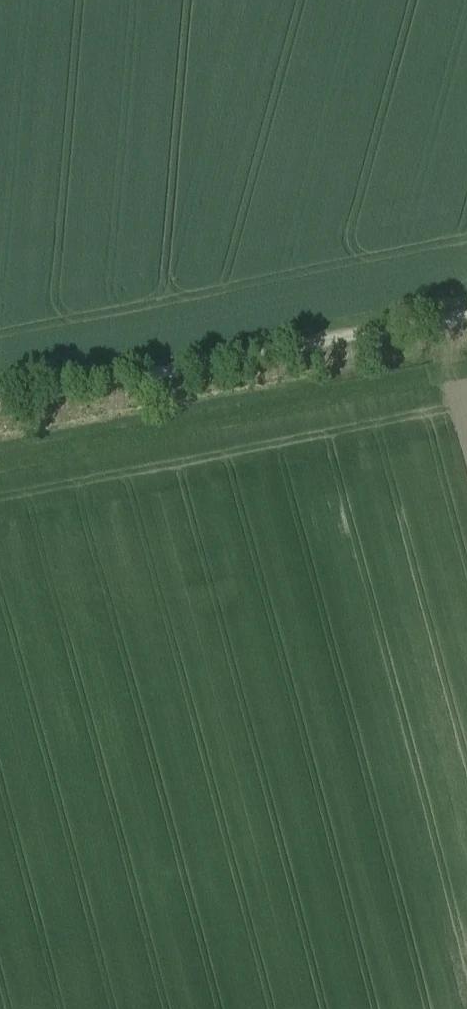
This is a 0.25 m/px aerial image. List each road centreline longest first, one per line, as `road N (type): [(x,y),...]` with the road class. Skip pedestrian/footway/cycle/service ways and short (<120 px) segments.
road 1 (unclassified): [(0,414),(466,320)]

